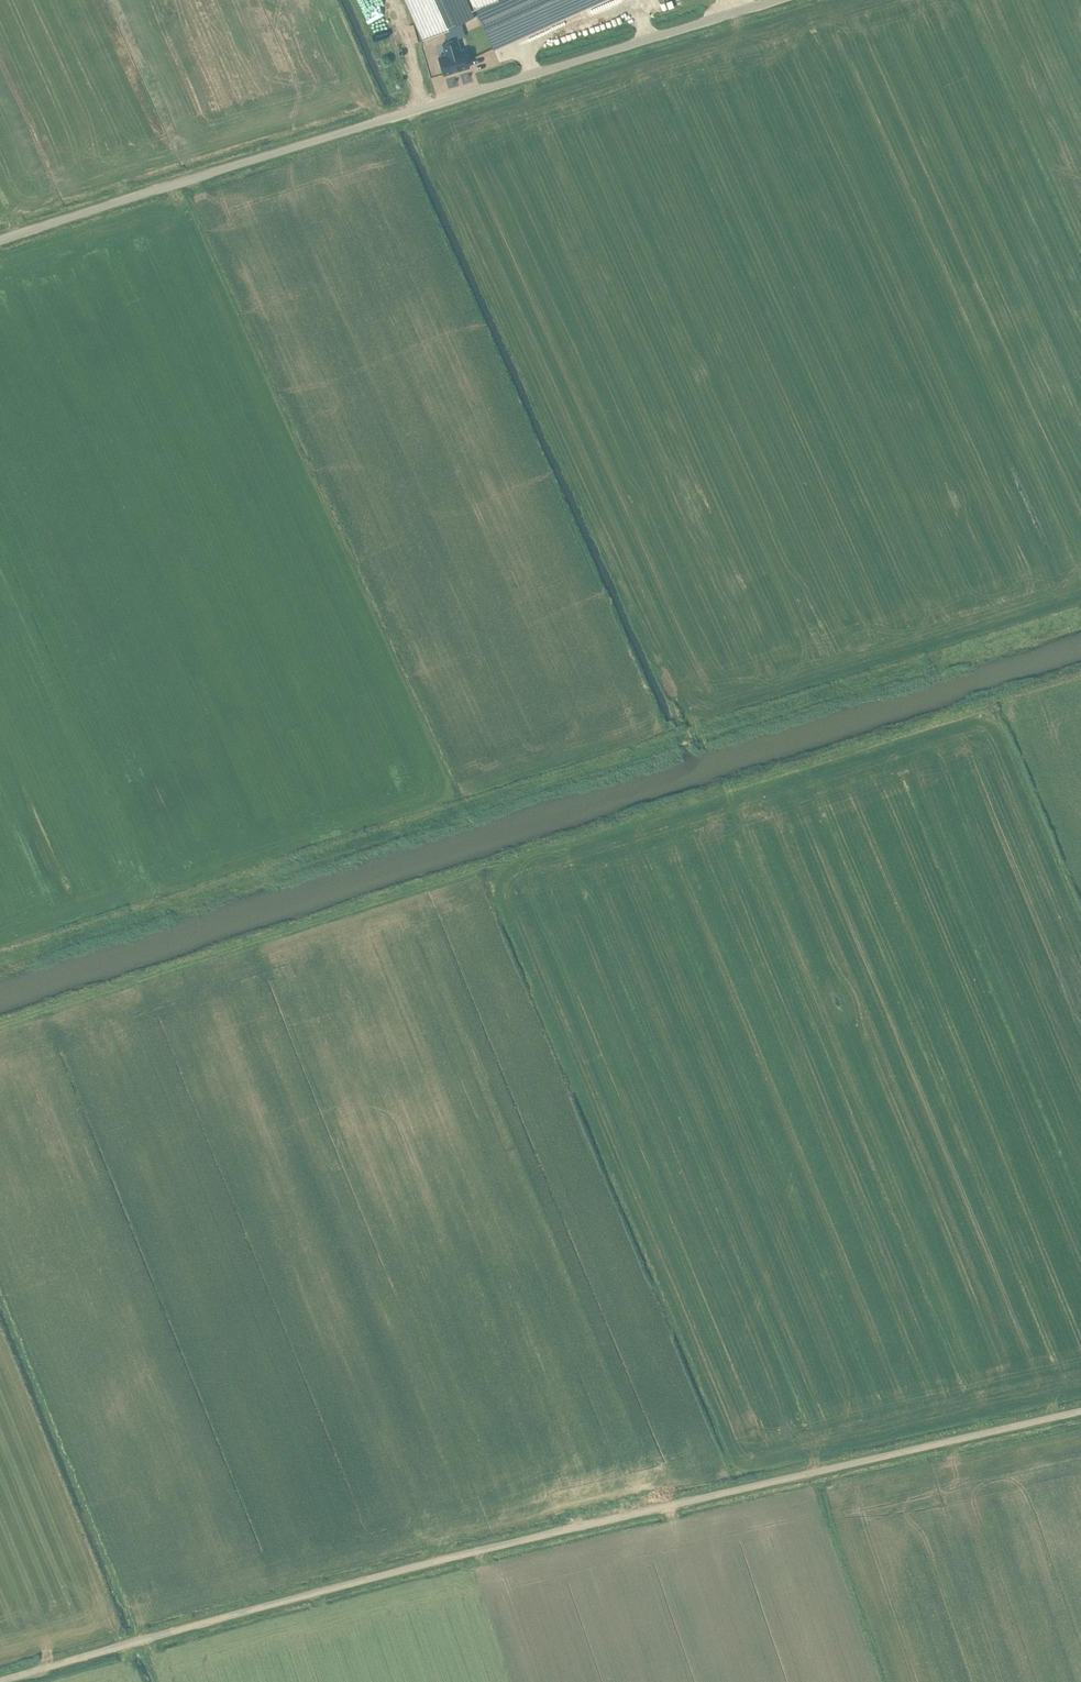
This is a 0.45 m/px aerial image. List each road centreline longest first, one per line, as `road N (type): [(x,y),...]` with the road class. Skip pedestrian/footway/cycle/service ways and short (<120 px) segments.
road 1 (unclassified): [(0,1681),(462,1555),(1080,1412)]
road 2 (unclassified): [(0,241),(783,0)]

